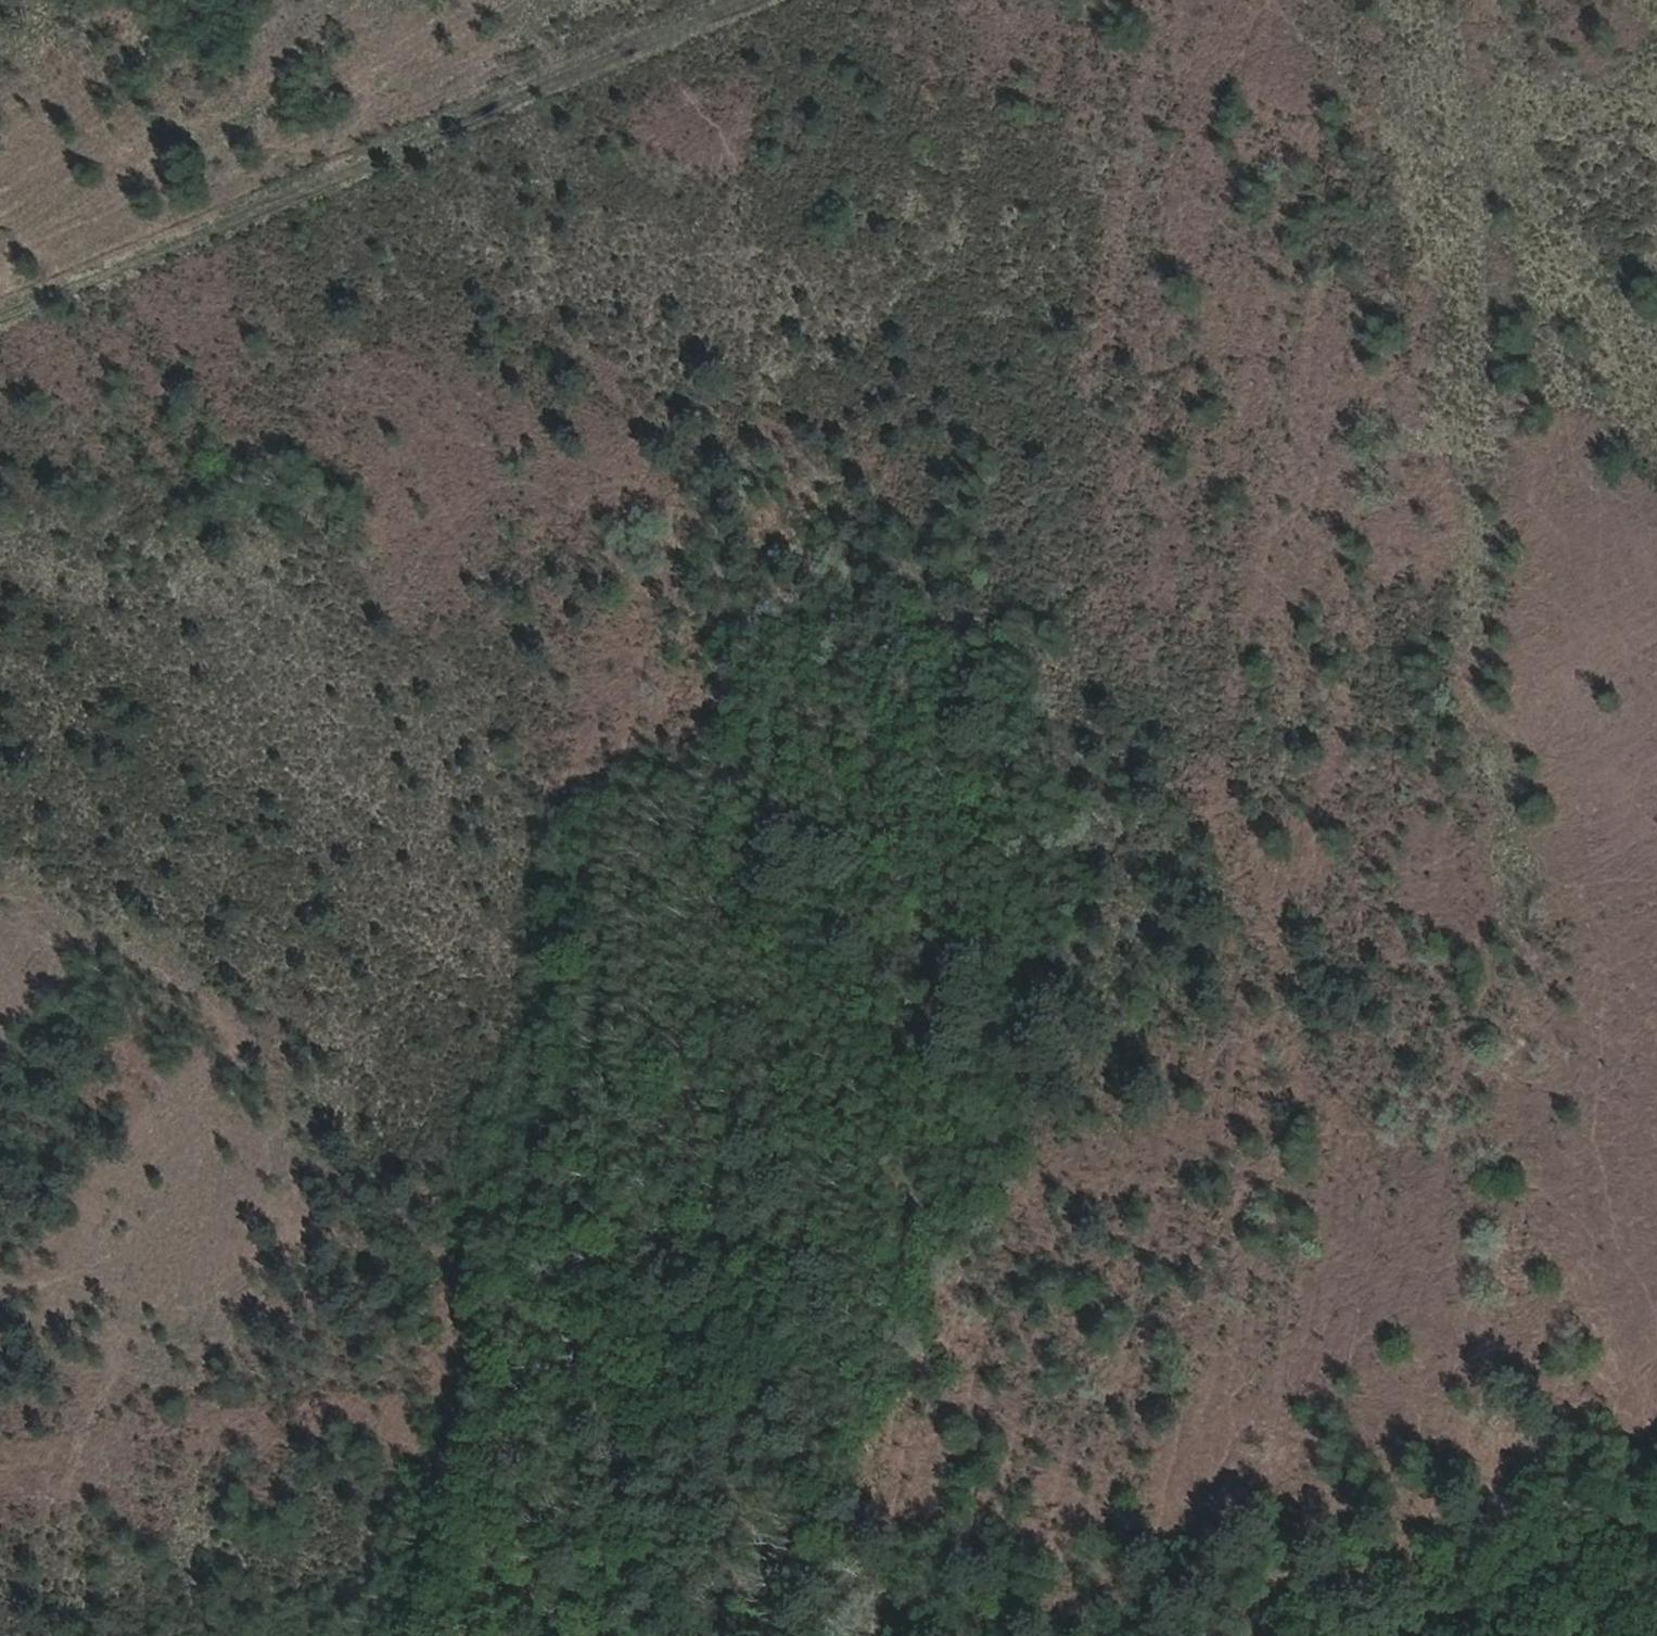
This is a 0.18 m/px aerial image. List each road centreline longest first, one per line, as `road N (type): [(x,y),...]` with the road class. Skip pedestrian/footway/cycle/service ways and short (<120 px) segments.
road 1 (track): [(0,327),(264,208),(462,132),(750,0)]
road 2 (track): [(1445,1635),(1656,1526)]

